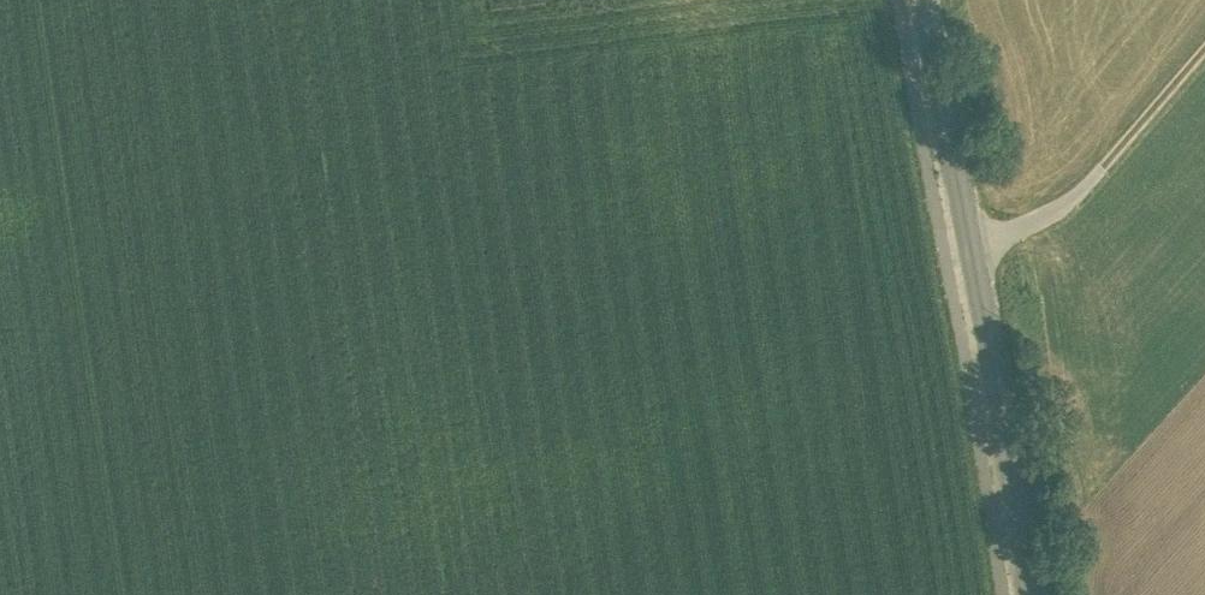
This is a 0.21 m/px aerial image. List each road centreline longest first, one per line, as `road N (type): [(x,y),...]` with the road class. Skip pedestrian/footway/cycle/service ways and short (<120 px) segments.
road 1 (secondary): [(926,0),(1030,594)]
road 2 (track): [(1204,105),(1110,216),(1084,235),(1044,253),(973,263)]

